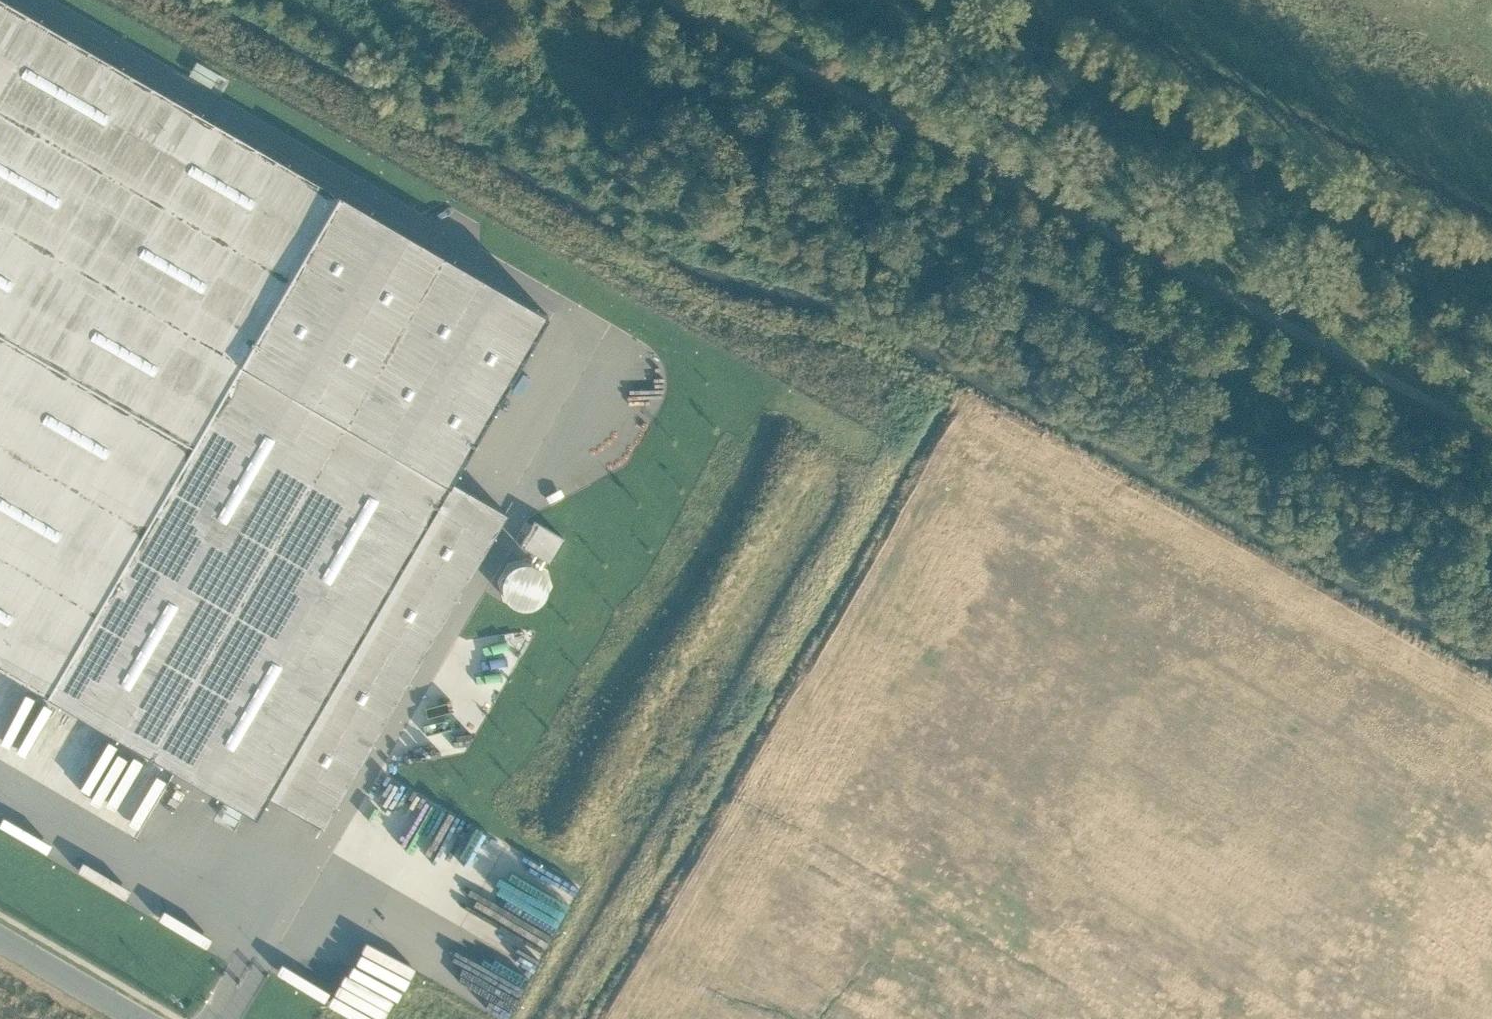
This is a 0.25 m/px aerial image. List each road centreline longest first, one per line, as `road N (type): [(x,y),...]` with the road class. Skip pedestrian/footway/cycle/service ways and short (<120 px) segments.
road 1 (track): [(958,0),(1491,280)]
road 2 (residential): [(0,940),(136,1018)]

